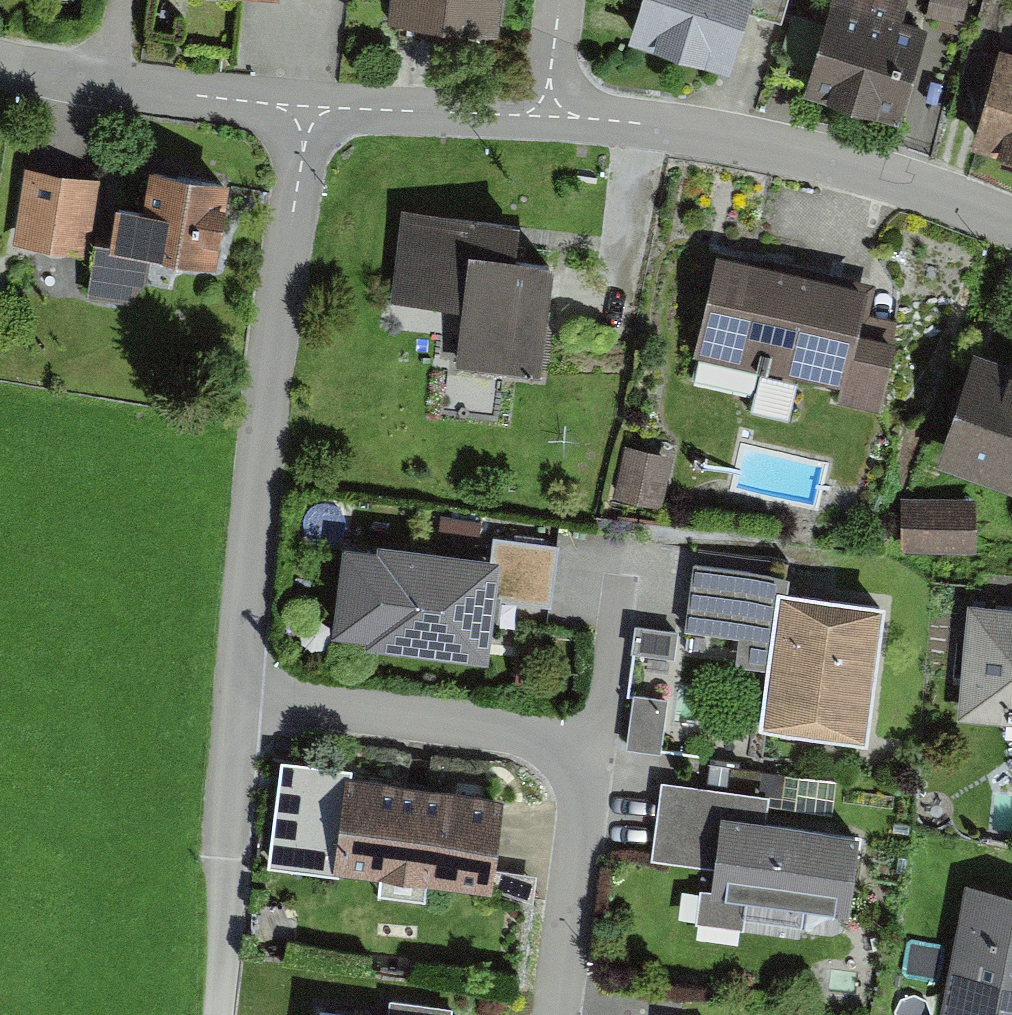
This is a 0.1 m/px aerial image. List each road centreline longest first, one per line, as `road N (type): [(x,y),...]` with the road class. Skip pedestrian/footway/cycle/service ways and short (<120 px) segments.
road 1 (residential): [(316,112),(242,701),(558,741),(593,782),(562,1014)]
road 2 (residential): [(1011,223),(794,145),(549,117)]
road 3 (residential): [(316,112),(0,57)]
road 4 (track): [(242,701),(224,1014)]
road 5 (residential): [(549,117),(316,112)]

